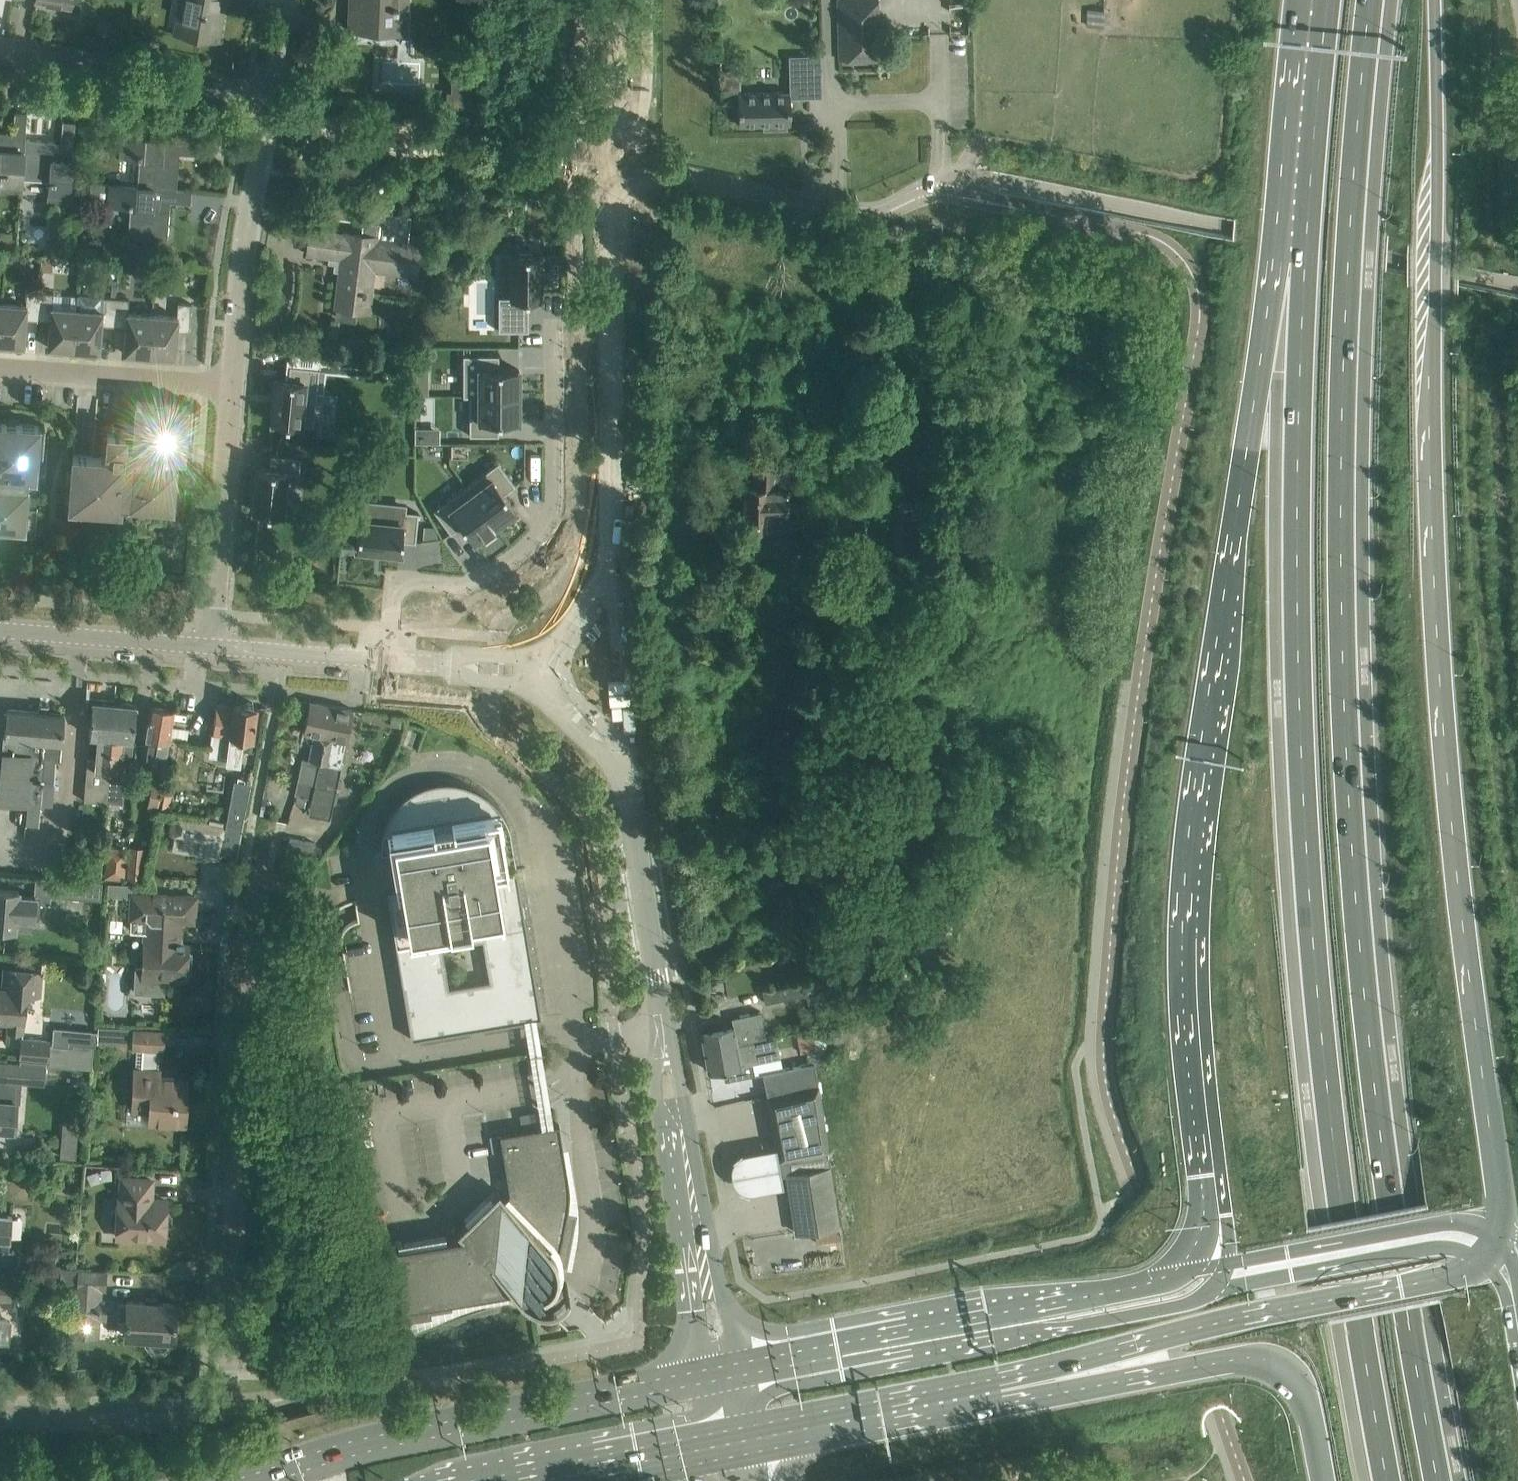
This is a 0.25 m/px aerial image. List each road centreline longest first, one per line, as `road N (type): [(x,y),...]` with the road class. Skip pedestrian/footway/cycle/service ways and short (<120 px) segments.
road 1 (trunk): [(1439,1480),(1391,1216),(1349,778),(1347,264),(1370,0)]
road 2 (trunk): [(1491,1250),(1497,1195),(1437,676),(1435,0)]
road 3 (trunk): [(1305,257),(1296,478),(1308,878),(1341,1197),(1387,1480)]
road 4 (trunk): [(1305,257),(1267,357),(1197,778),(1190,992),(1214,1267)]
road 5 (residential): [(224,1406),(250,939),(264,869)]
road 6 (secondary): [(1003,1393),(1157,1344),(1443,1283),(1476,1268),(1491,1250)]
road 7 (secondary): [(703,1378),(402,1436),(246,1480)]
road 8 (residential): [(387,660),(395,587),(473,583),(548,524),(552,323)]
road 9 (tertiary): [(692,1231),(634,828)]
road 10 (trunk): [(1003,1393),(1270,1363),(1301,1388),(1322,1480)]
road 11 (tertiary): [(603,587),(612,552),(613,255)]
road 12 (unclassified): [(933,194),(867,216),(623,174)]
road 13 (secondary): [(1026,1319),(740,1372)]
road 14 (secondary): [(1491,1250),(1443,1246),(1205,1293)]
road 15 (secondary): [(1491,1250),(1459,1226),(1434,1224),(1214,1267)]
road 16 (residential): [(234,385),(246,236),(272,99)]
road 17 (residential): [(272,99),(0,54)]
road 18 (residential): [(215,647),(234,385)]
road 19 (trunk): [(1327,0),(1305,257)]
road 20 (secondary): [(754,1435),(1003,1393)]
road 21 (residential): [(234,385),(0,367)]
road 22 (unclassified): [(0,1419),(199,1421),(224,1406)]
road 23 (tertiary): [(0,631),(215,647)]
road 24 (secondary): [(520,1480),(717,1443)]
road 25 (secondary): [(1214,1267),(1066,1302),(1026,1319)]
road 26 (secondary): [(1205,1293),(1156,1311),(1068,1325),(1026,1319)]
road 27 (tertiary): [(215,647),(387,660)]
road 28 (tertiary): [(740,1372),(726,1309),(692,1231)]
road 29 (tertiary): [(692,1231),(689,1315),(703,1378)]
road 30 (tertiary): [(510,652),(387,660)]
road 31 (tertiary): [(387,660),(506,688)]

